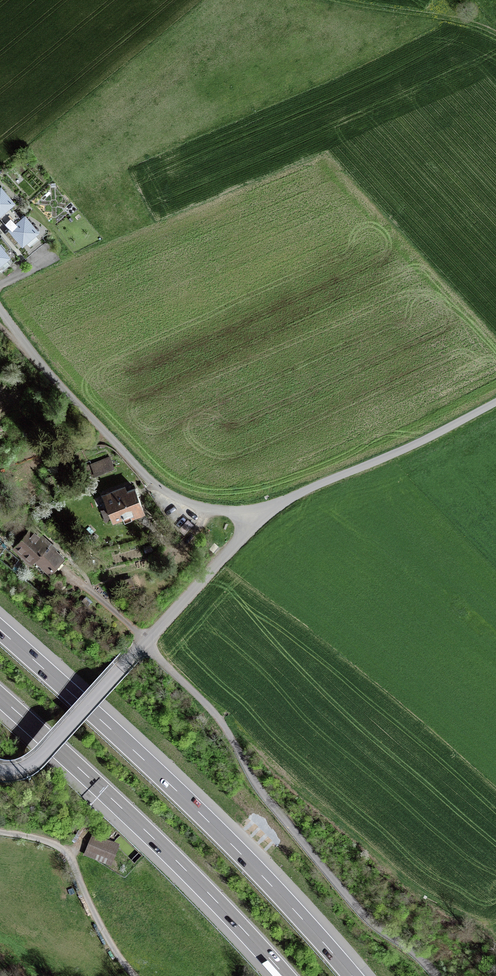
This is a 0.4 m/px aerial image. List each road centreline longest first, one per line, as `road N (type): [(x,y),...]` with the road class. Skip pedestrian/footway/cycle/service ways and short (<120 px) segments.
road 1 (motorway): [(352,975),(211,824),(0,630)]
road 2 (track): [(436,975),(351,900),(266,798),(213,713),(146,642)]
road 3 (motorway): [(0,697),(177,861),(285,975)]
road 4 (residential): [(254,527),(155,484),(0,309)]
road 5 (unclassified): [(495,404),(305,491),(254,527)]
road 6 (track): [(136,975),(108,939),(70,857),(51,843),(0,831)]
road 7 (unclassified): [(146,642),(34,763),(0,771)]
road 8 (unclassified): [(254,527),(146,642)]

